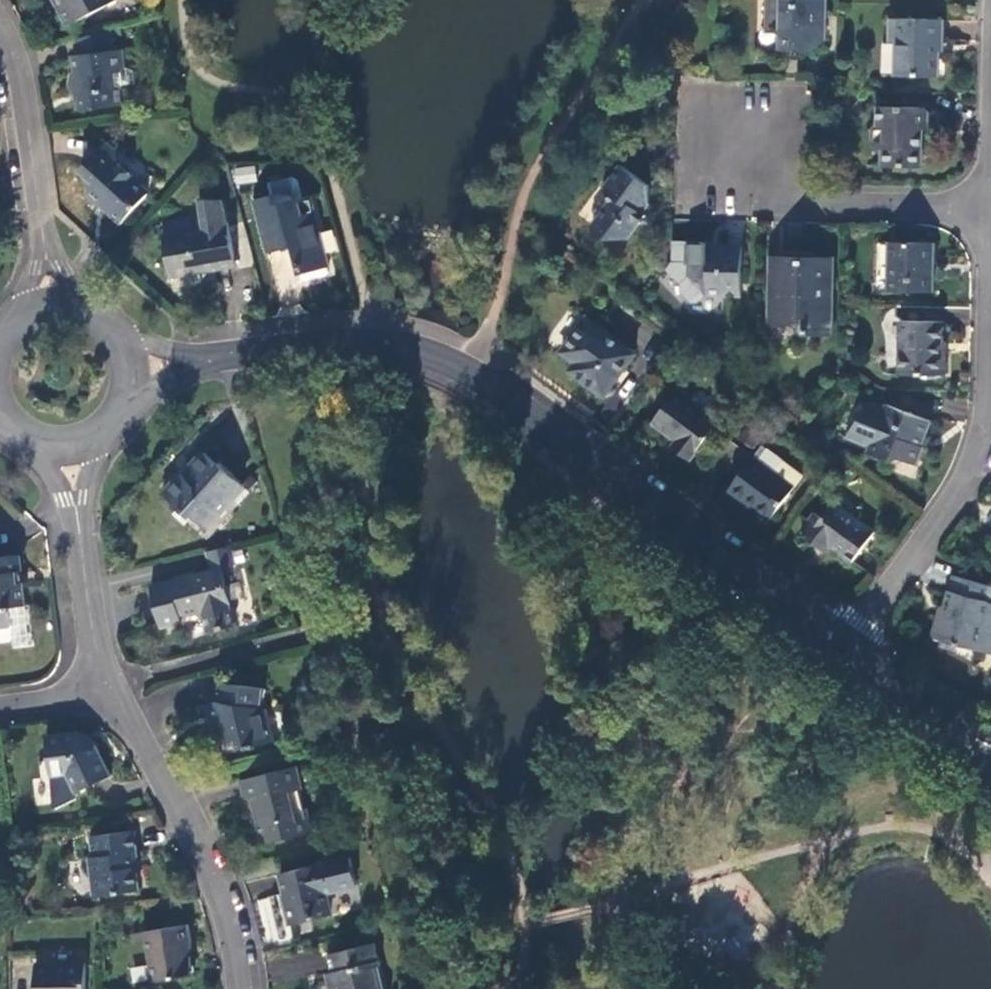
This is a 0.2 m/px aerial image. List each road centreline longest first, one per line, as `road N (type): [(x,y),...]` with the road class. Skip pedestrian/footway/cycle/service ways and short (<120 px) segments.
road 1 (unclassified): [(225,359),(351,337),(416,346),(480,378),(847,645)]
road 2 (residential): [(847,645),(974,468),(990,399),(990,209)]
road 3 (residential): [(105,697),(216,890),(240,988)]
road 4 (residential): [(990,209),(786,204),(738,145)]
road 5 (residential): [(0,27),(14,47),(38,223)]
road 6 (unclassified): [(847,645),(948,725),(990,743)]
road 7 (residential): [(79,532),(85,612),(105,697)]

